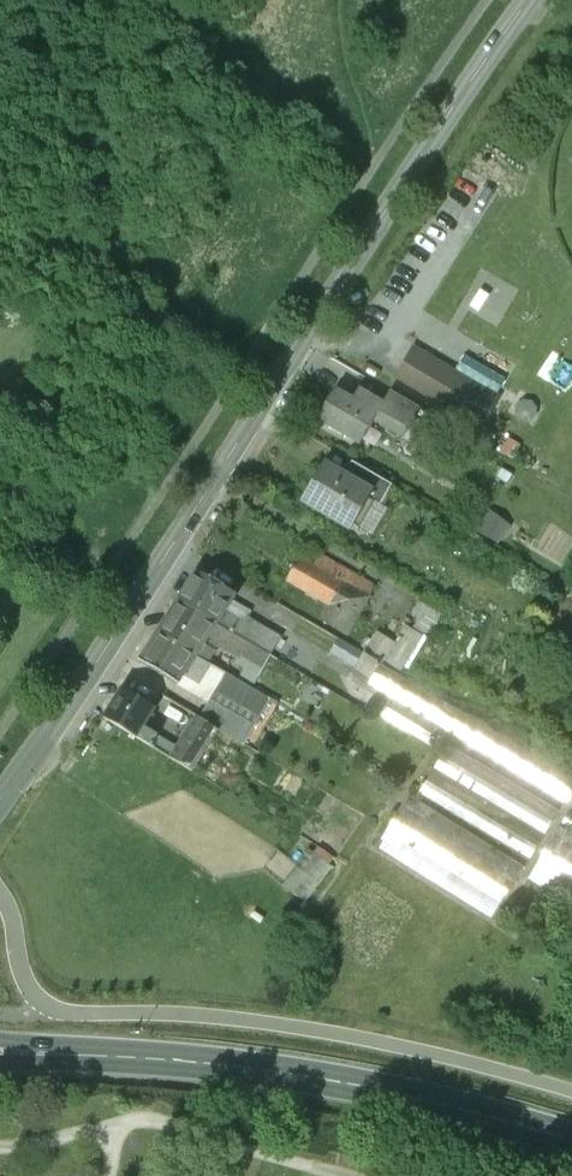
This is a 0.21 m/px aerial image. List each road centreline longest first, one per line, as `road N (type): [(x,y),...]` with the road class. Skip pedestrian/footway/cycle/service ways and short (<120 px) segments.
road 1 (tertiary): [(528,0),(0,799)]
road 2 (secondary): [(0,1052),(84,1053),(327,1079),(571,1140)]

